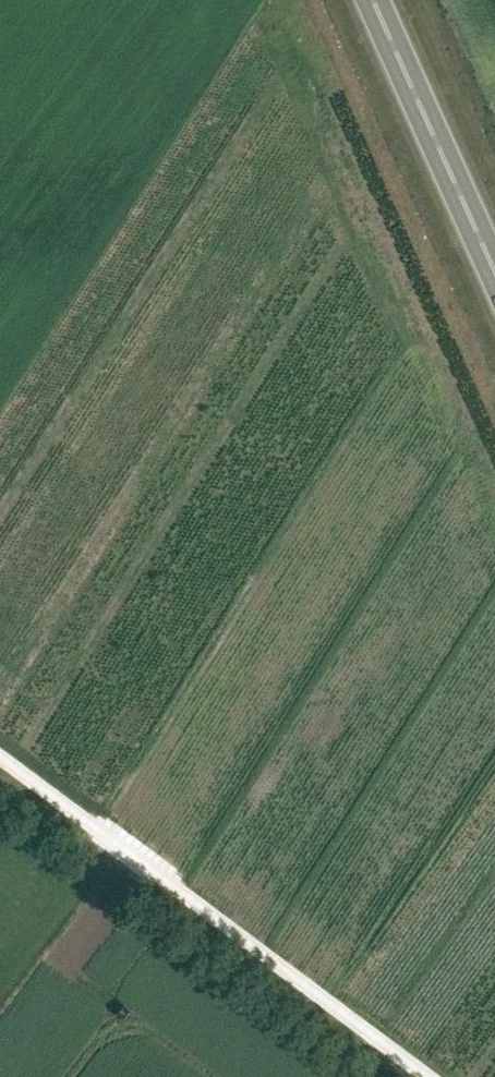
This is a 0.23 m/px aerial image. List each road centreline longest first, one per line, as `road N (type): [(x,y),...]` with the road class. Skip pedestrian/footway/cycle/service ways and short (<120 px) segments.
road 1 (unclassified): [(429,1076),(0,757)]
road 2 (trunk): [(494,276),(373,0)]

